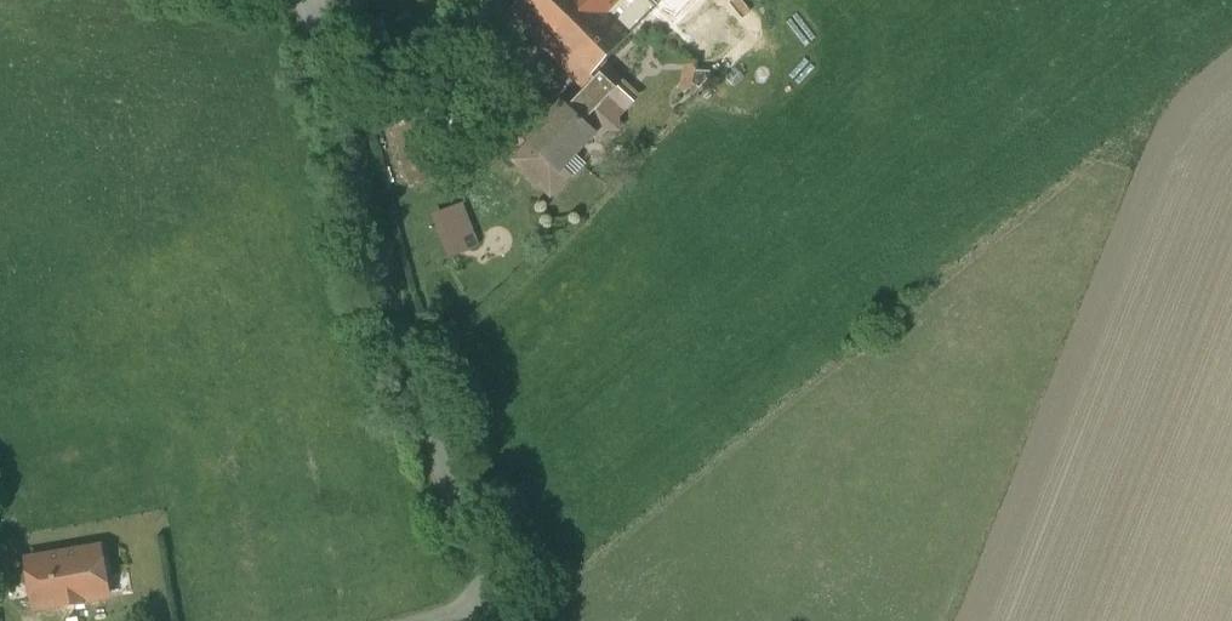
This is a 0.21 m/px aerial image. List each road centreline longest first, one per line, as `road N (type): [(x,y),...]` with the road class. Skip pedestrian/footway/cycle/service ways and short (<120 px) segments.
road 1 (unclassified): [(320,0),(393,275),(512,620)]

